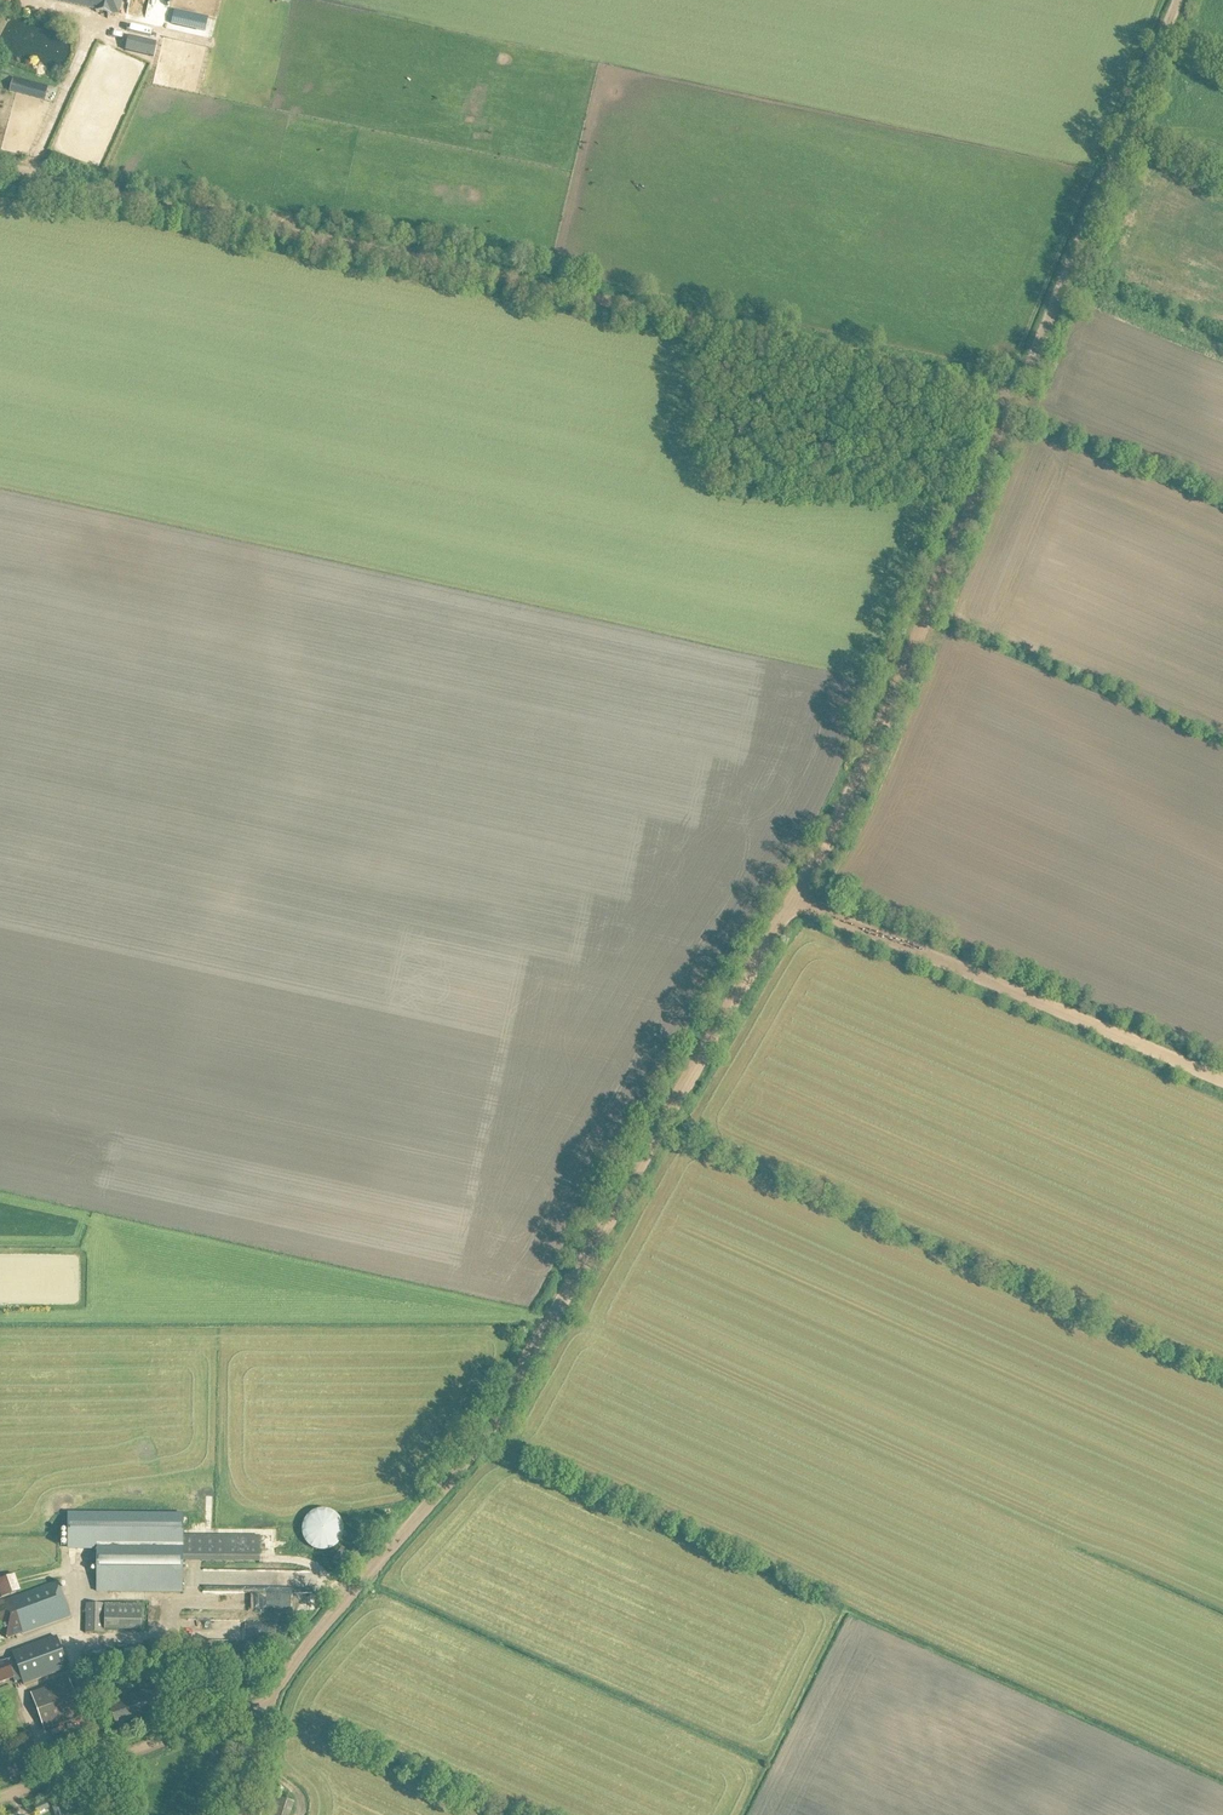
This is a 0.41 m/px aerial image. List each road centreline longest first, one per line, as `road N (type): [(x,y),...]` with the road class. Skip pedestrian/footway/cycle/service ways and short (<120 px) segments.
road 1 (track): [(797,901),(482,1444),(279,1683),(235,1814)]
road 2 (track): [(0,169),(1019,396)]
road 3 (track): [(1019,396),(852,794),(797,901)]
road 4 (track): [(797,901),(1222,1081)]
road 5 (track): [(1180,0),(1019,396)]
road 6 (unclassified): [(0,1799),(251,1707),(268,1708)]

